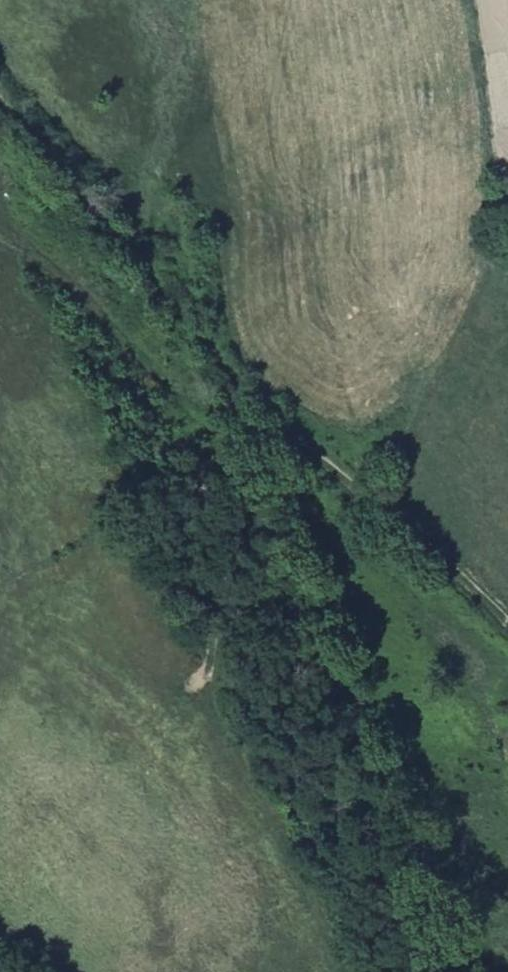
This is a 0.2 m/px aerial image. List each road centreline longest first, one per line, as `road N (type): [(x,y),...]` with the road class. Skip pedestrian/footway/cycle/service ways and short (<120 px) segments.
road 1 (track): [(0,92),(197,330),(303,441),(507,621)]
road 2 (track): [(303,441),(236,455),(209,475),(207,678)]
road 3 (track): [(496,0),(490,33),(507,165)]

